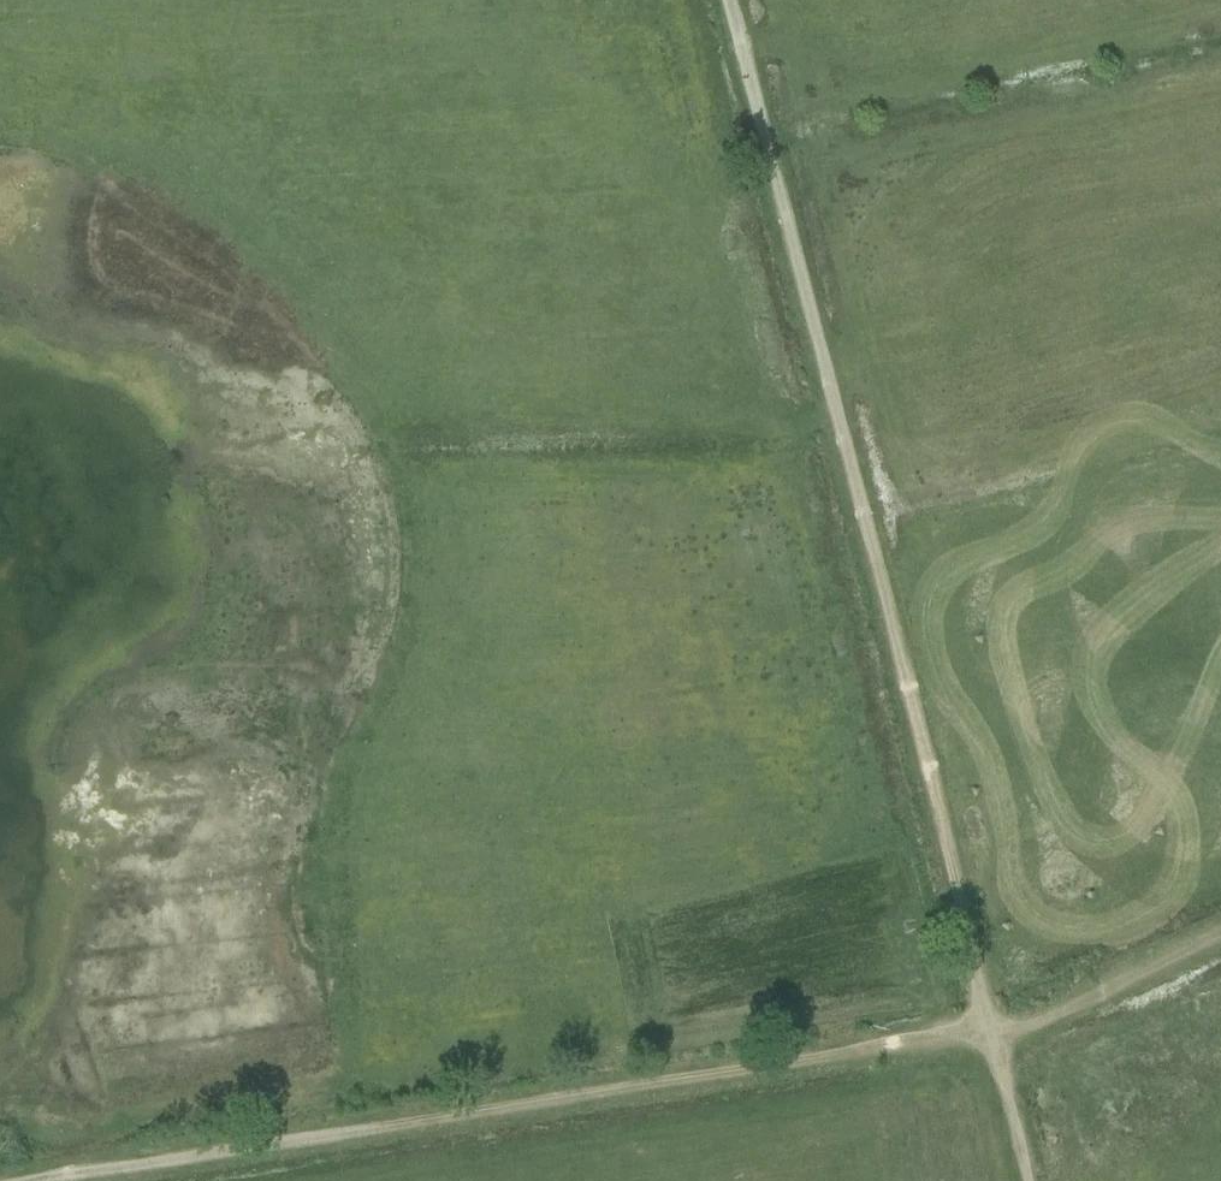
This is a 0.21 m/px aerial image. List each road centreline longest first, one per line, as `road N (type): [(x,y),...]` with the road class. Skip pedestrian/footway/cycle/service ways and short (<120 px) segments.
road 1 (track): [(993,1027),(729,0)]
road 2 (track): [(47,1180),(993,1027)]
road 3 (track): [(993,1027),(1220,932)]
road 4 (track): [(1032,1180),(993,1027)]

